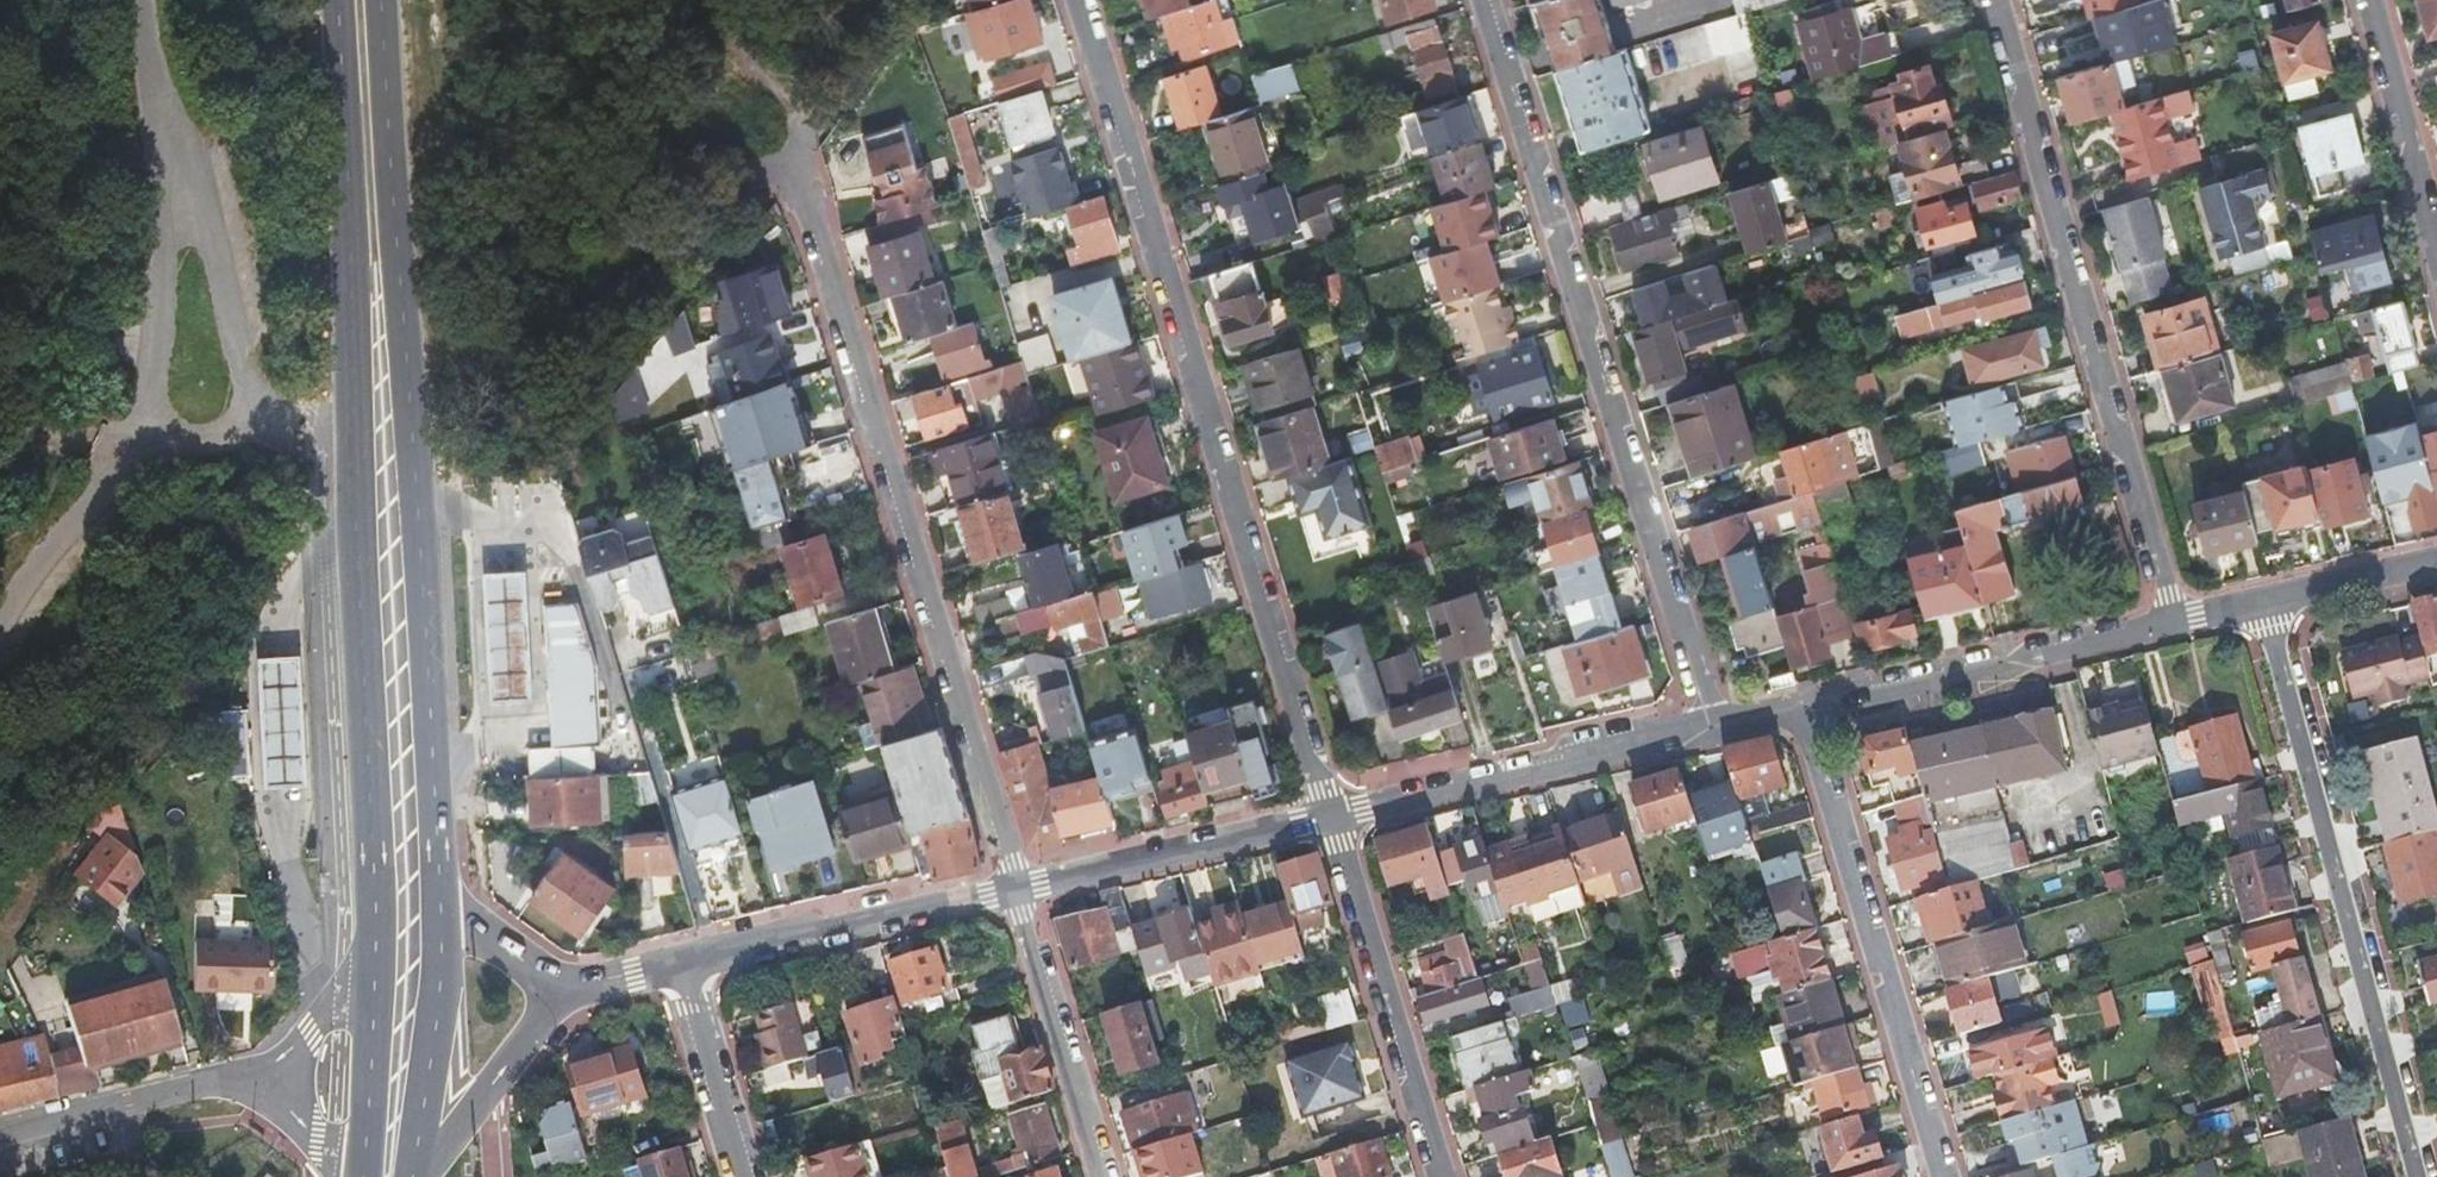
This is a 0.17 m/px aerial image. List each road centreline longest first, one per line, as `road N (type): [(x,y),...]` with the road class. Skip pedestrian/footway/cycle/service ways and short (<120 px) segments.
road 1 (primary): [(337,0),(374,866),(370,1037)]
road 2 (primary): [(436,1026),(435,770),(383,0)]
road 3 (residential): [(1329,818),(1071,0)]
road 4 (residential): [(1479,0),(1708,728)]
road 5 (residential): [(1015,887),(797,157)]
road 6 (residential): [(2165,619),(1989,0)]
road 7 (residential): [(2254,598),(2422,1176)]
road 8 (residential): [(1796,707),(1937,1176)]
road 9 (unclassified): [(171,129),(247,425),(195,443),(147,423)]
road 10 (residential): [(1329,818),(1708,728)]
road 11 (residential): [(370,1037),(0,1134)]
road 12 (residential): [(1796,707),(2165,619)]
road 13 (residential): [(1437,1176),(1329,818)]
road 14 (residential): [(681,962),(1015,887)]
road 15 (residential): [(1015,887),(1329,818)]
road 16 (residential): [(2359,0),(2436,292)]
road 17 (residential): [(1098,1176),(1015,887)]
road 18 (unclassified): [(171,129),(147,423)]
road 19 (residential): [(436,1026),(545,1006),(681,962)]
road 20 (unclassified): [(147,423),(0,613)]
road 21 (residential): [(681,962),(745,1176)]
road 22 (residential): [(2254,598),(2436,555)]
road 23 (primary): [(414,1176),(436,1026)]
road 24 (track): [(147,423),(0,424)]
road 25 (primary): [(370,1037),(361,1176)]
road 26 (unclassified): [(149,0),(171,129)]

